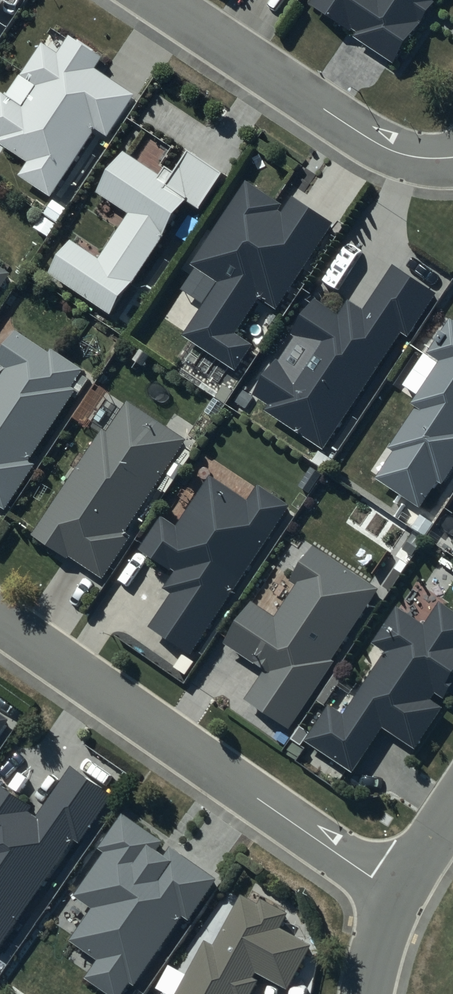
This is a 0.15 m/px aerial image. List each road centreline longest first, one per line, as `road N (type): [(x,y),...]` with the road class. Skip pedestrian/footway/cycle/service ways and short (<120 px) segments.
road 1 (residential): [(397,894),(0,619)]
road 2 (residential): [(452,156),(391,151),(167,0)]

